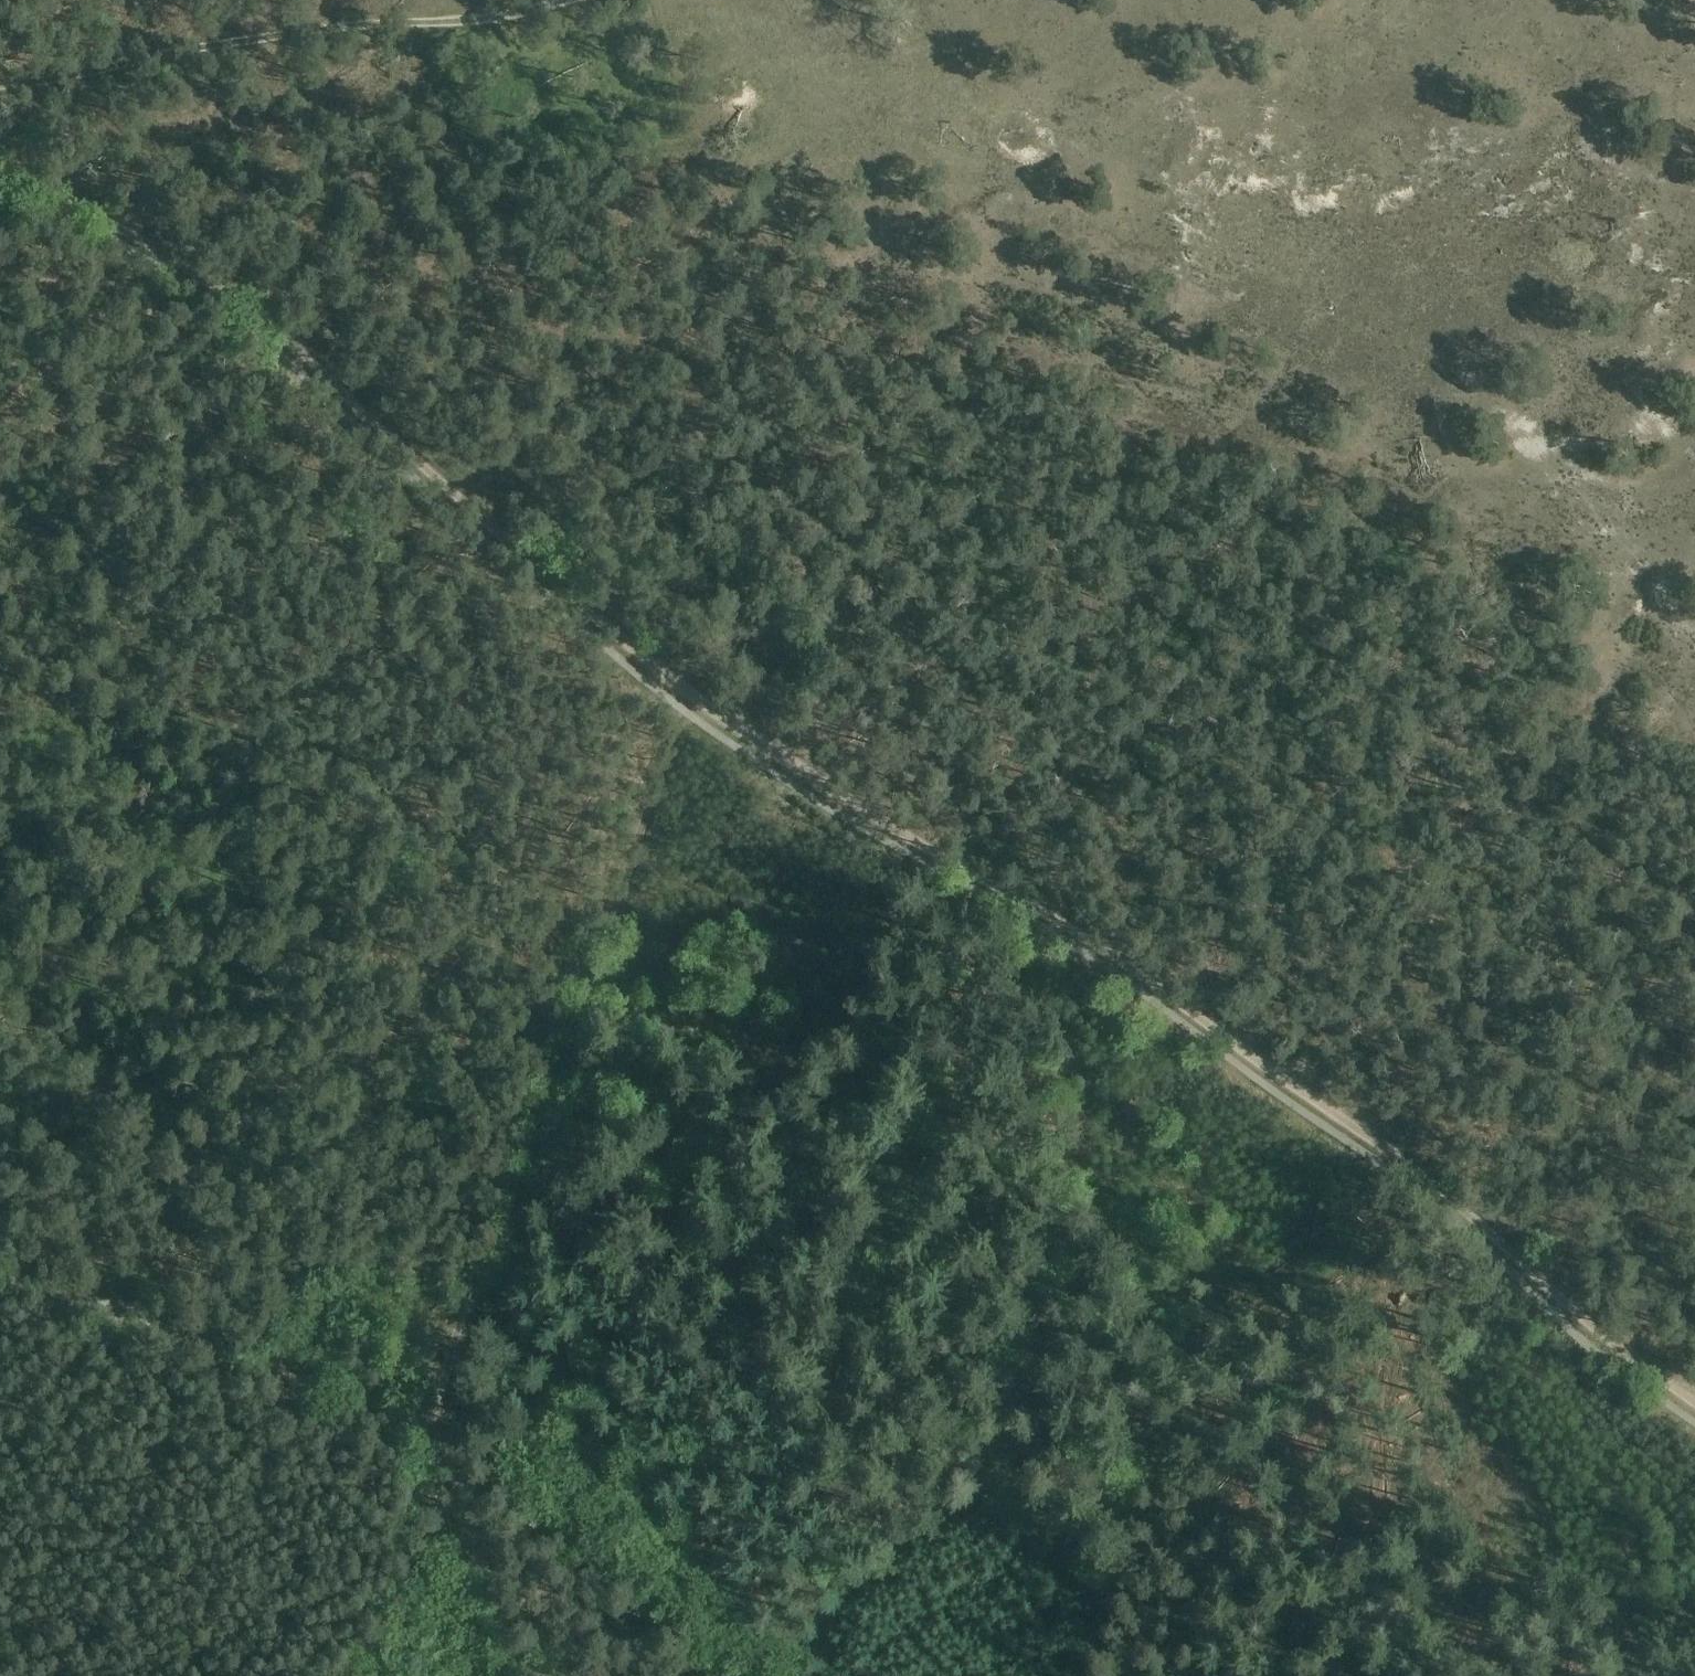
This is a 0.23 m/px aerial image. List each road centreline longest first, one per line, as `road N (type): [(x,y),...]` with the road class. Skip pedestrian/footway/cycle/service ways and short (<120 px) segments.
road 1 (track): [(1694,1408),(1405,1163),(1120,960),(842,798),(688,696)]
road 2 (track): [(688,696),(281,333),(93,215),(0,170)]
road 3 (track): [(0,85),(84,75),(211,45),(454,24),(569,0)]
road 4 (track): [(0,1270),(427,1425)]
road 5 (track): [(427,1425),(436,1531),(359,1675)]

